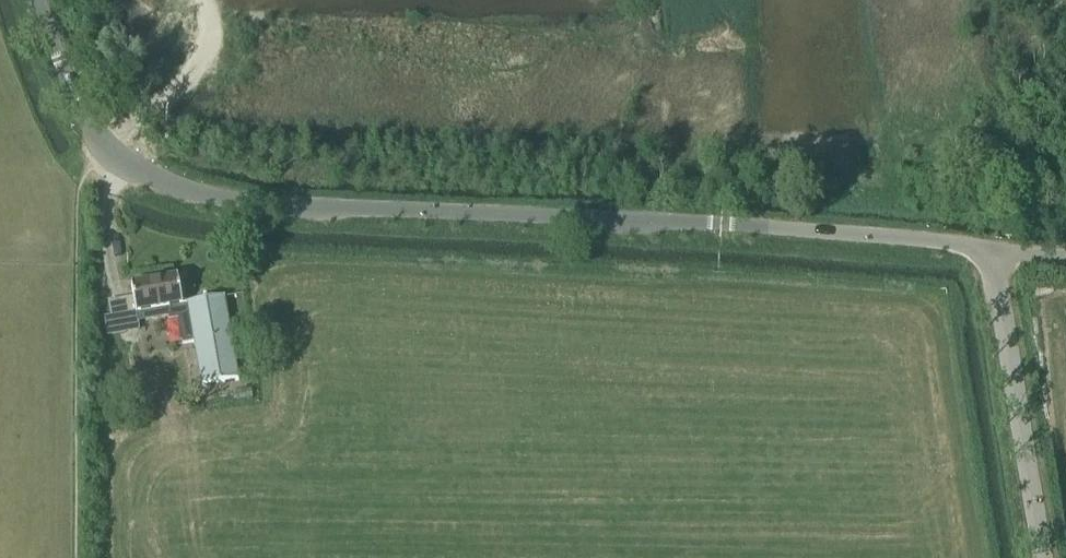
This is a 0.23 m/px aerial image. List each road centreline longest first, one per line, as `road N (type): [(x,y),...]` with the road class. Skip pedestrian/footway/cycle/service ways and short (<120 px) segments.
road 1 (unclassified): [(991,248),(731,225),(278,207),(188,194),(121,164),(84,125),(40,0)]
road 2 (unclassified): [(1042,557),(991,248)]
road 3 (track): [(100,145),(208,49),(201,0)]

